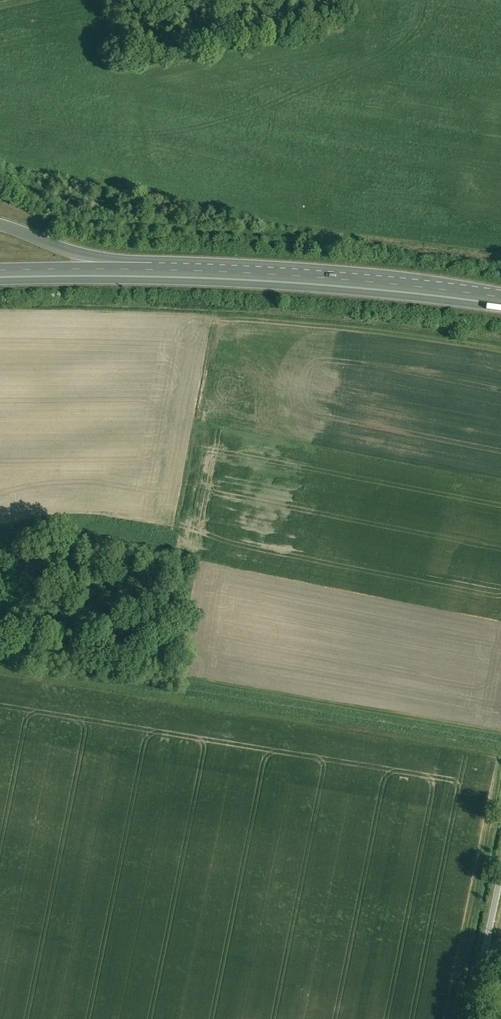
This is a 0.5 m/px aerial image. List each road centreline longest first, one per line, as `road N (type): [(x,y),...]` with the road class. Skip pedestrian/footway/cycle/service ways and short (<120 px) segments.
road 1 (trunk): [(500,298),(278,275),(0,271)]
road 2 (unclassified): [(471,1018),(500,875)]

